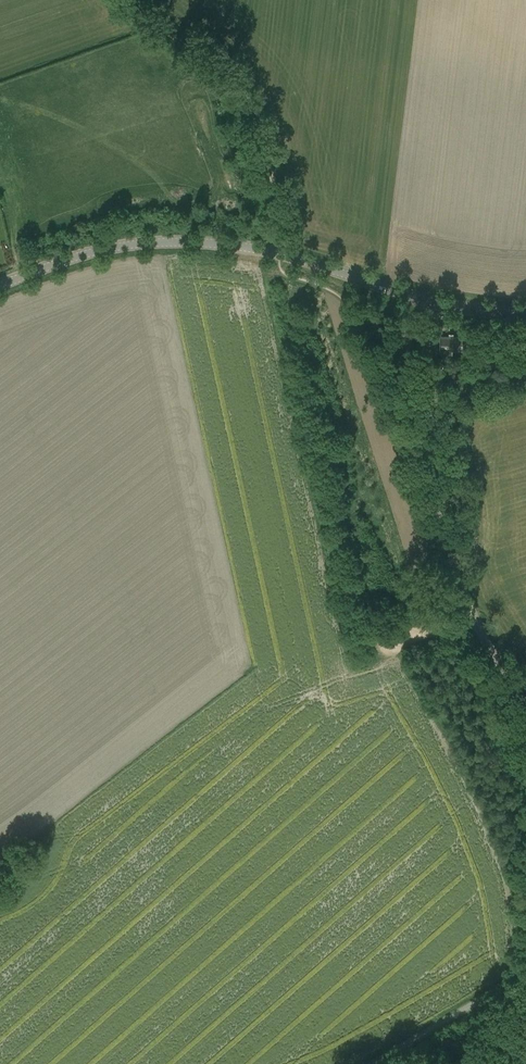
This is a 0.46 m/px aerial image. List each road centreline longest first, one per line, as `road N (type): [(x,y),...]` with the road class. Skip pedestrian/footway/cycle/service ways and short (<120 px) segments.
road 1 (tertiary): [(0,290),(86,253),(183,242),(280,253),(432,302)]
road 2 (unclassified): [(525,712),(472,619),(443,520),(430,444),(432,302)]
road 3 (track): [(280,253),(270,171),(244,95),(134,0)]
road 4 (unclassified): [(371,1063),(525,976)]

